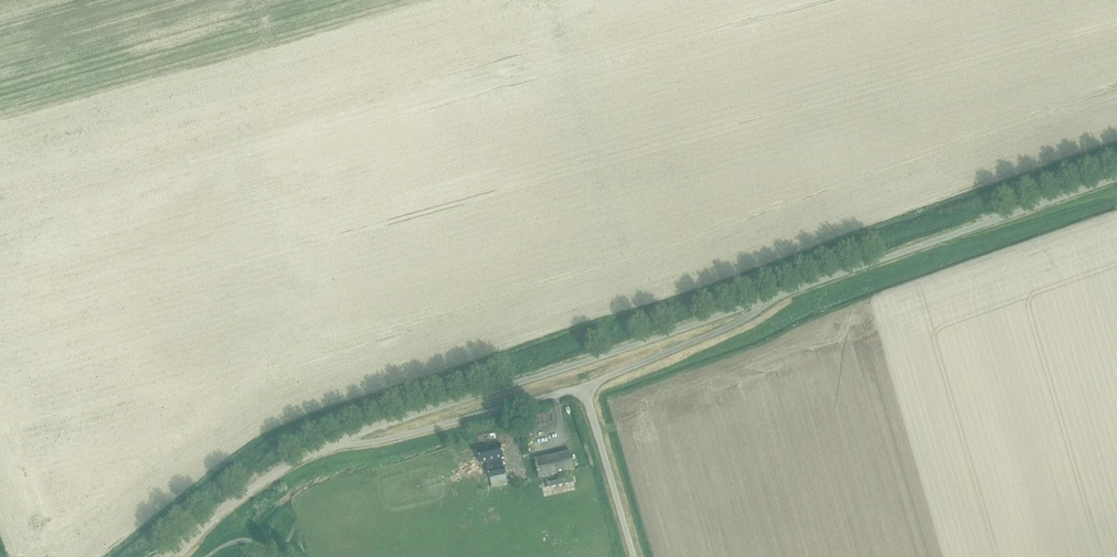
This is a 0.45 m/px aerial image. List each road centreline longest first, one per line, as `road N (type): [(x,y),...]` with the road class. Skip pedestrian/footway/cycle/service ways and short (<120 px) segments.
road 1 (unclassified): [(775,299),(334,442)]
road 2 (unclassified): [(775,299),(1116,177)]
road 3 (unclassified): [(334,442),(364,443),(583,388)]
road 4 (unclassified): [(583,388),(737,327),(775,299)]
road 5 (unclassified): [(166,556),(234,501),(334,442)]
road 6 (unclassified): [(633,556),(583,388)]

